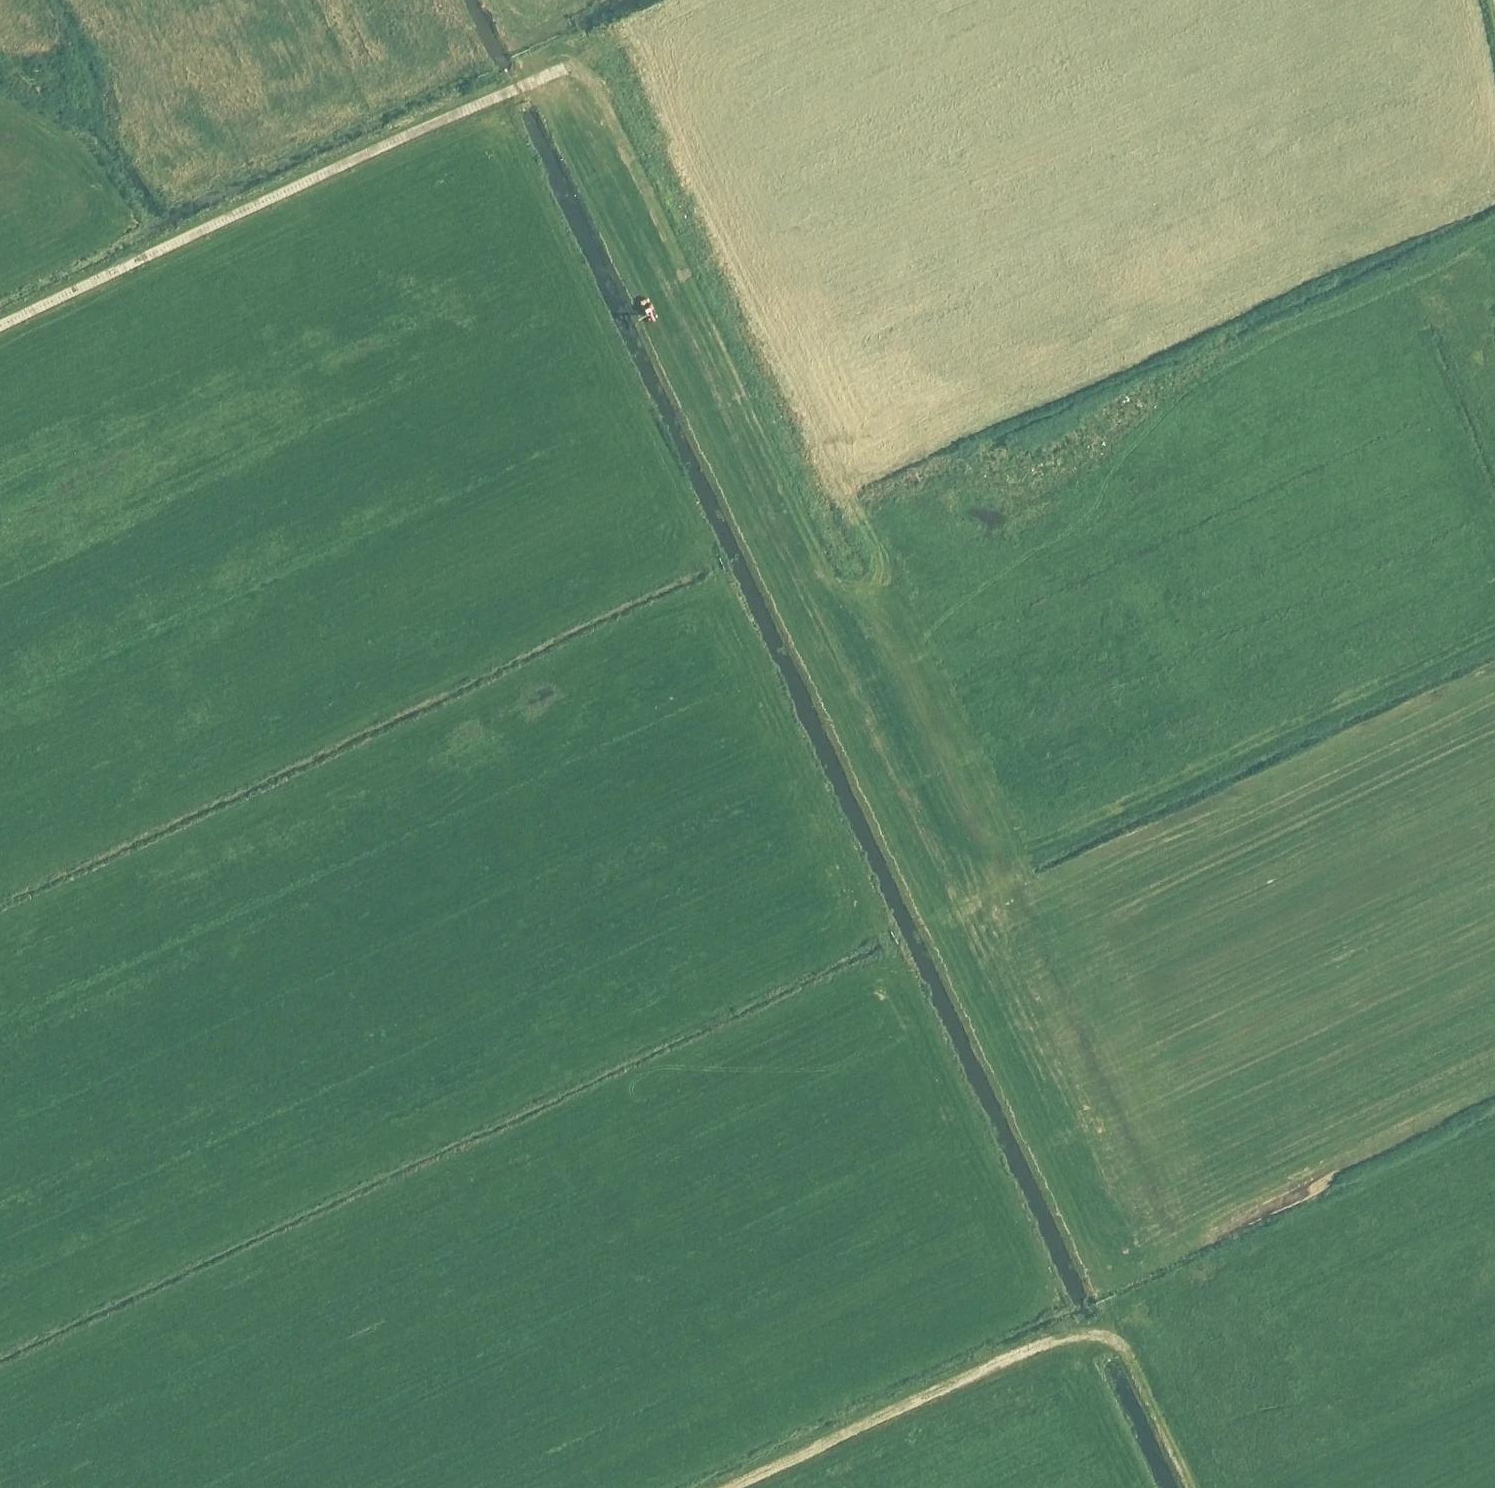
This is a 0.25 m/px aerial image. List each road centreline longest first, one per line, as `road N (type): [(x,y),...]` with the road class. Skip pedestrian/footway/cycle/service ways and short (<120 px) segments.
road 1 (track): [(0,329),(548,75)]

